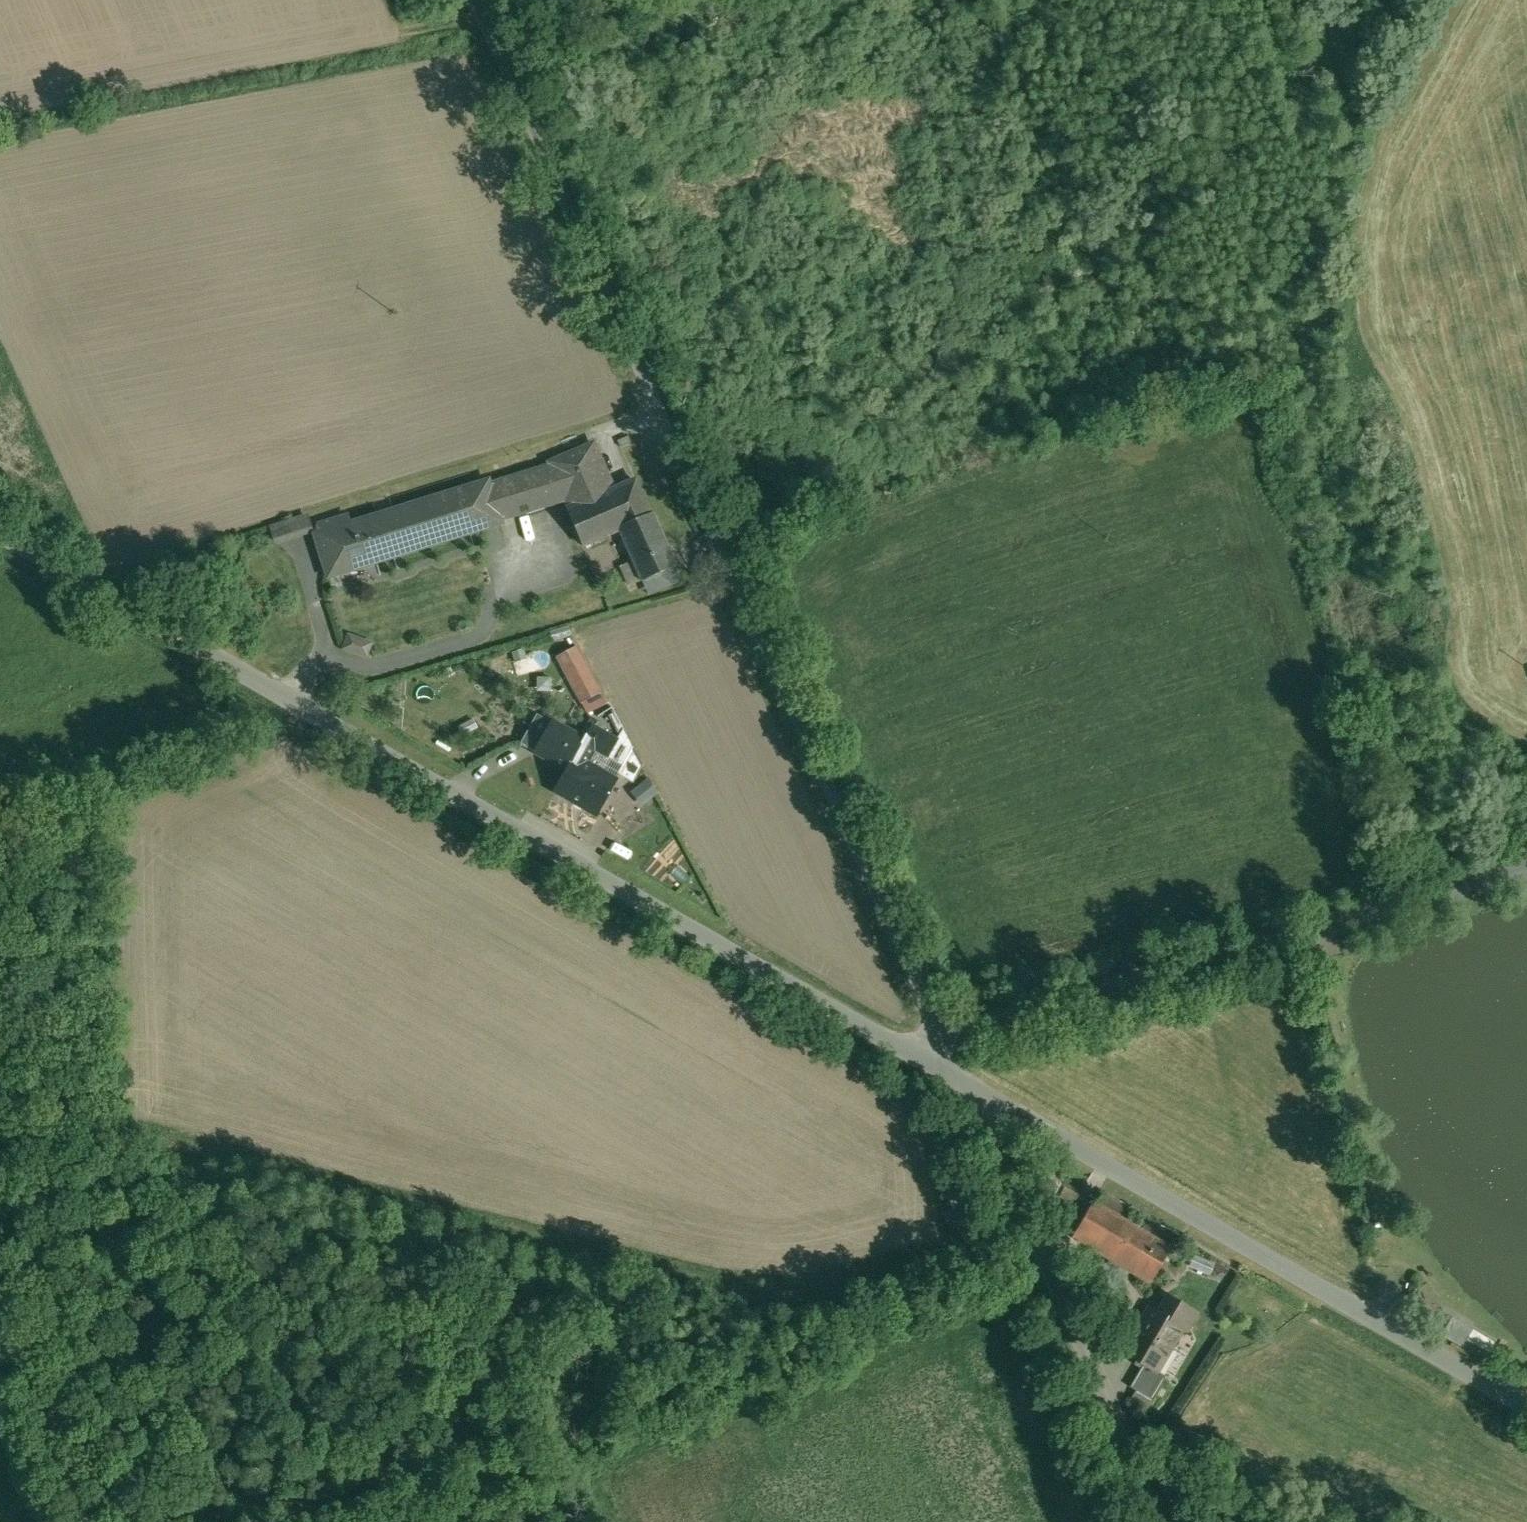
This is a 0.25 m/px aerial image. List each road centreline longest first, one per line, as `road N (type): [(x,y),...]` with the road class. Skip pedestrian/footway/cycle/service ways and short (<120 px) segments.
road 1 (unclassified): [(485,0),(951,1069)]
road 2 (unclassified): [(951,1069),(0,534)]
road 3 (unclassified): [(1526,1407),(1062,1141),(951,1069)]
road 4 (track): [(1526,878),(975,1026),(951,1069)]
road 5 (unclassified): [(951,1069),(1160,1521)]
road 6 (residential): [(76,1521),(0,1346)]

